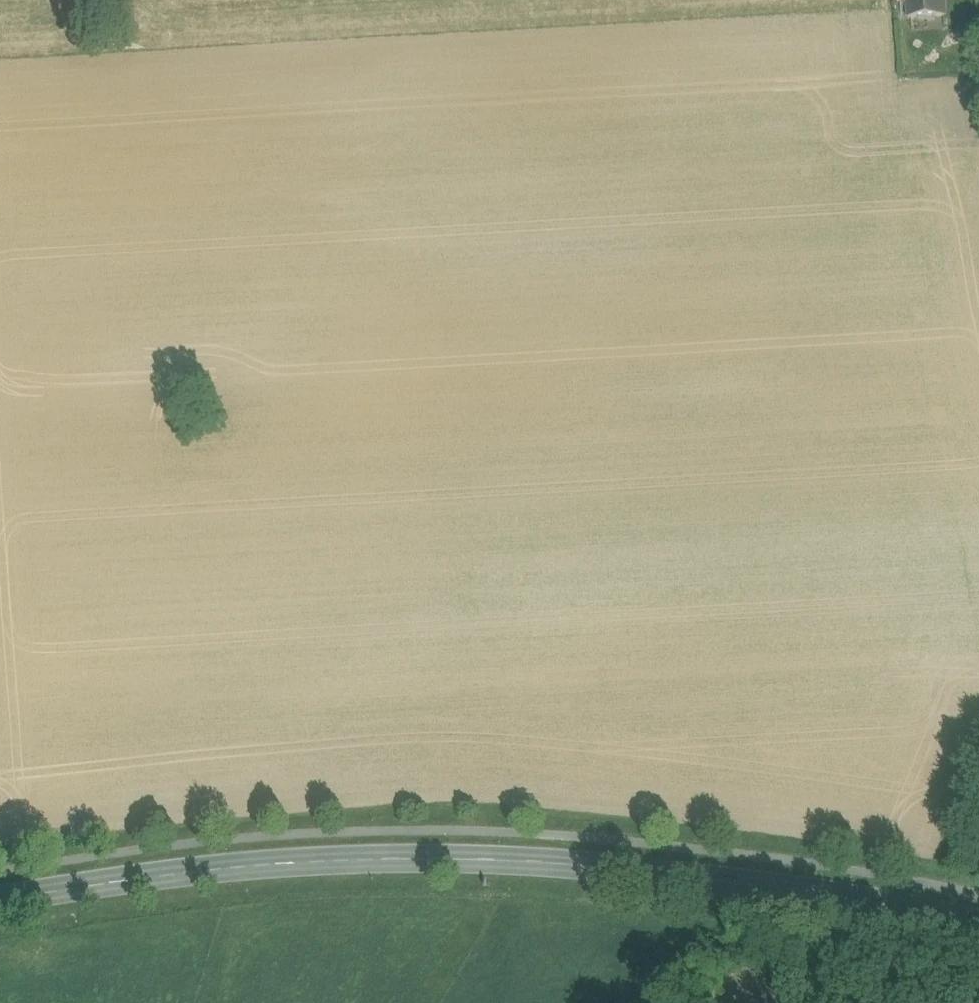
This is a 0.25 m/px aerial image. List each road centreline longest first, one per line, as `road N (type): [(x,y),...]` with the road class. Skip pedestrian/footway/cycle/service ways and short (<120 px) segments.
road 1 (secondary): [(0,908),(239,872),(388,860),(644,874),(859,904),(978,931)]

